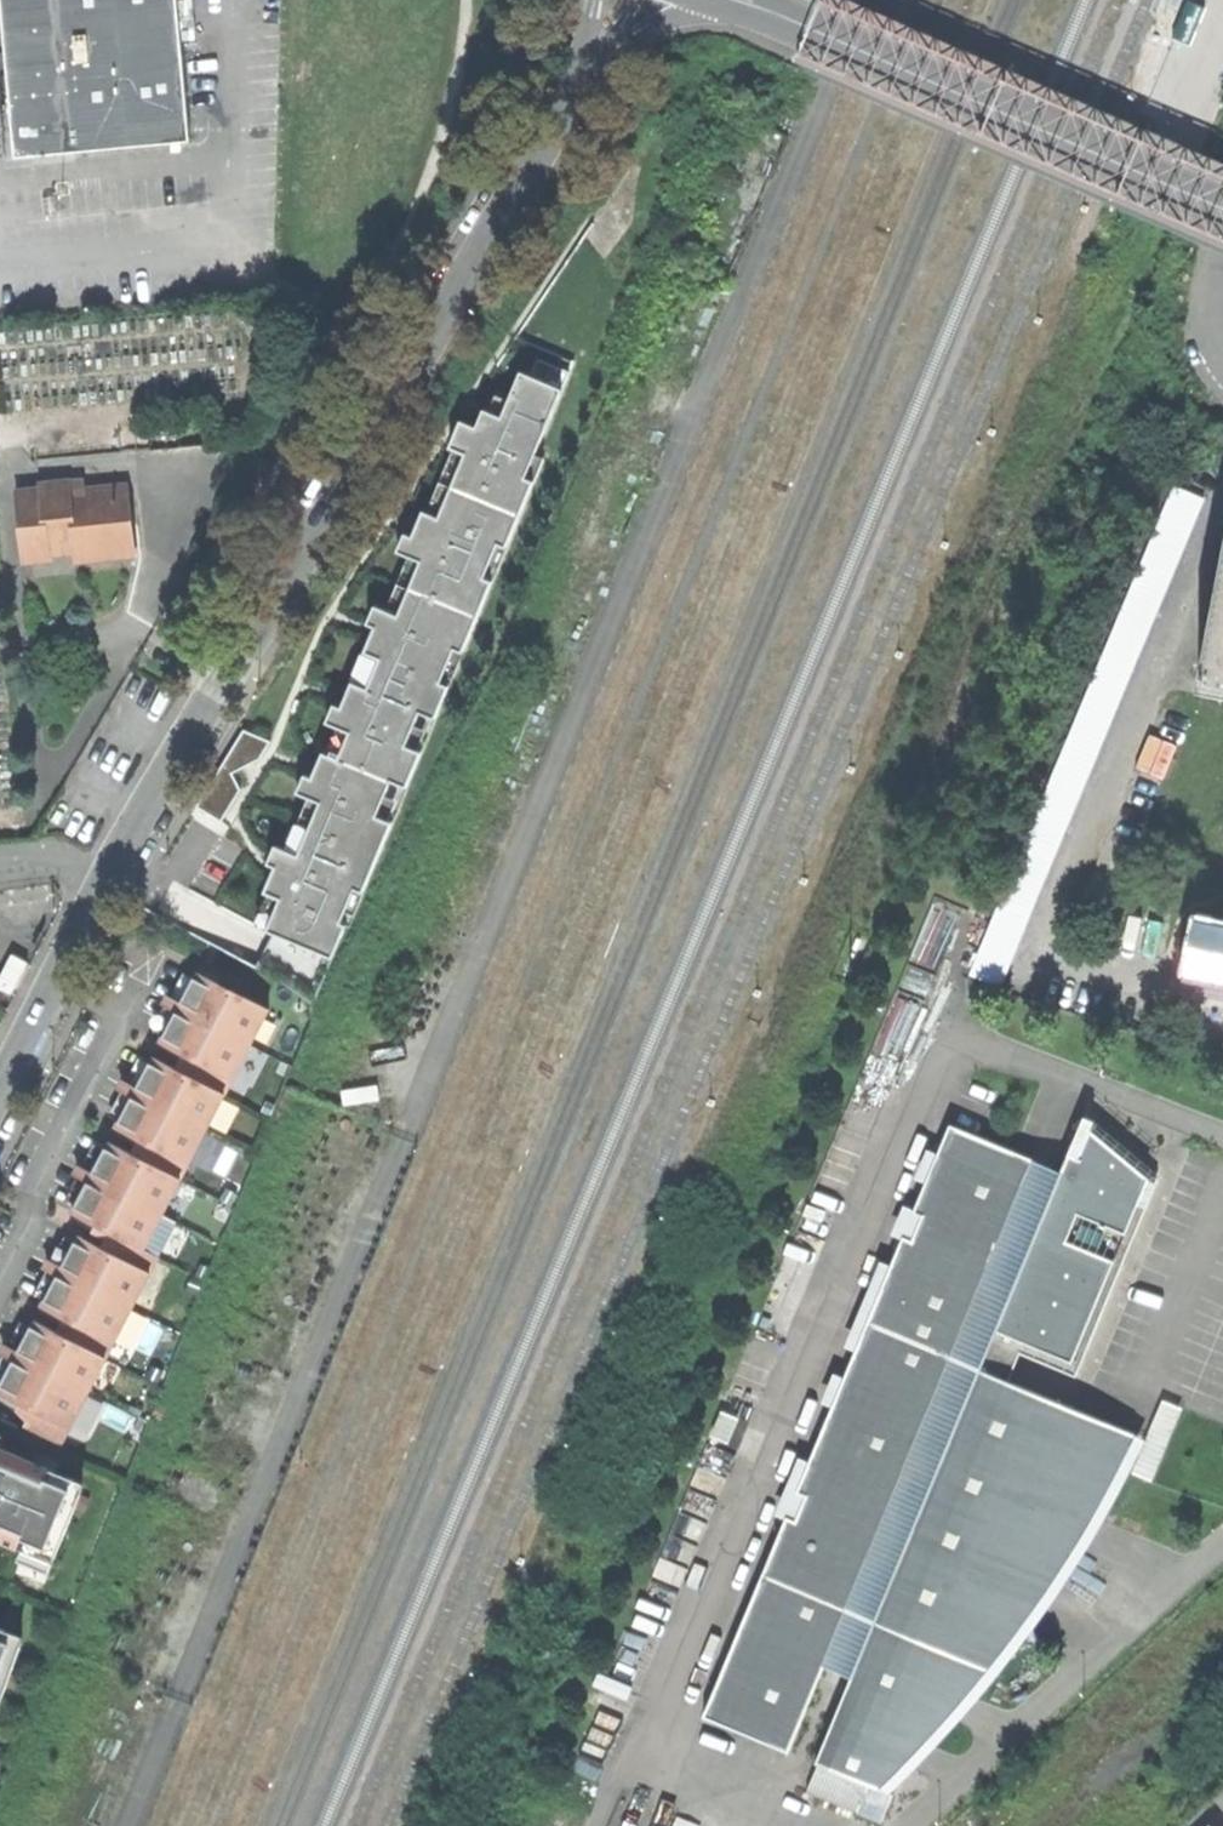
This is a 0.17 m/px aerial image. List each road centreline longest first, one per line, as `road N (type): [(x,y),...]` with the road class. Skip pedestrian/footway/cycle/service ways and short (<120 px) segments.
road 1 (residential): [(0,1088),(140,815),(579,76)]
road 2 (residential): [(1222,990),(1040,954),(1222,503)]
road 3 (tertiary): [(760,4),(1222,204)]
road 4 (residential): [(579,76),(677,20),(760,4)]

